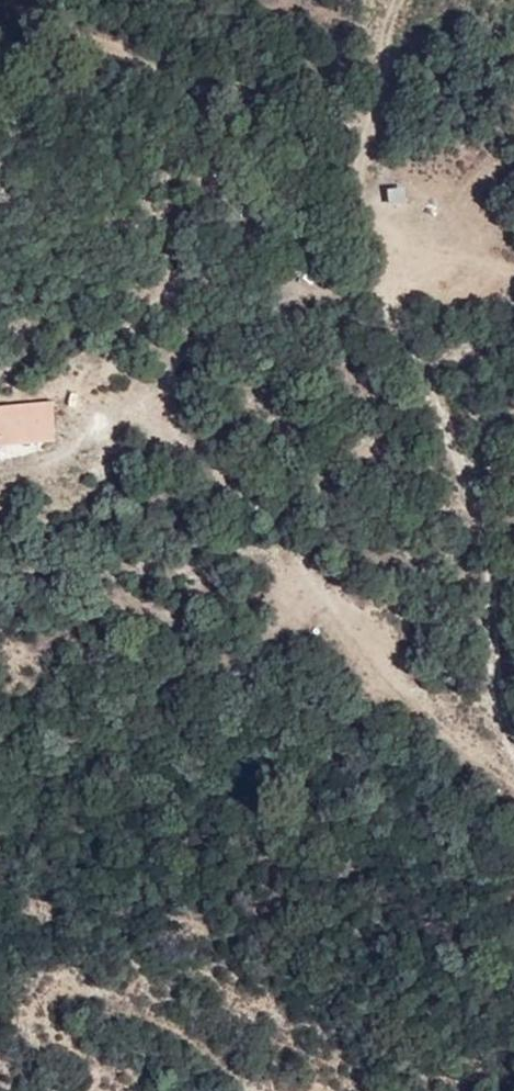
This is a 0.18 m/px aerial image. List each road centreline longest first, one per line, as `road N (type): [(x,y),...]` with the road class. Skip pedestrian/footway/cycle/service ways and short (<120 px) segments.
road 1 (track): [(513,721),(501,691),(498,559),(464,448),(385,282),(381,247)]
road 2 (track): [(381,247),(386,111),(404,0)]
road 3 (track): [(381,247),(513,178)]
road 4 (track): [(381,247),(513,267)]

